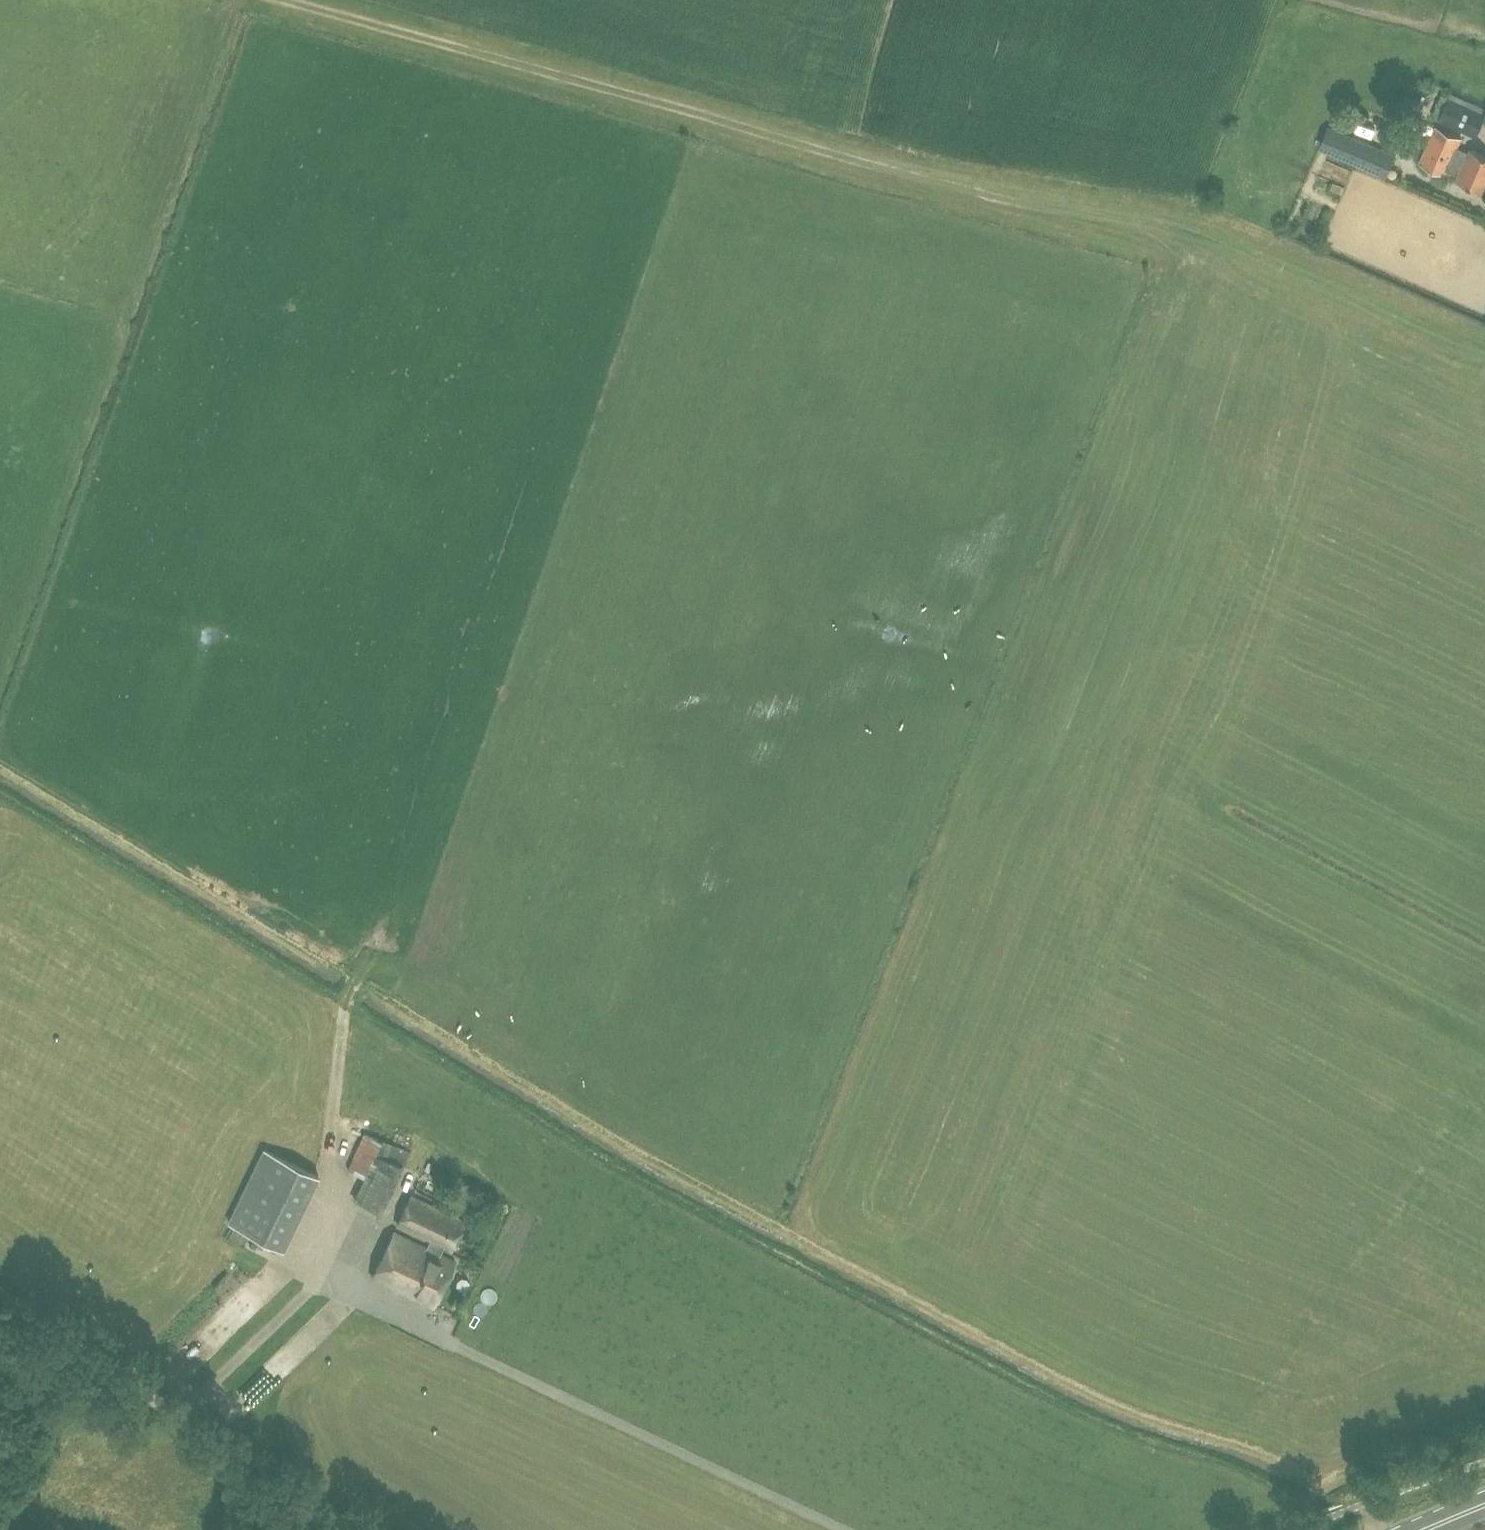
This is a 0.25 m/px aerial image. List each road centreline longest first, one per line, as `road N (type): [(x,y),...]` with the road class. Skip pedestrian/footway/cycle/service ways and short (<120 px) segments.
road 1 (track): [(174,1409),(225,1469),(224,1529)]

